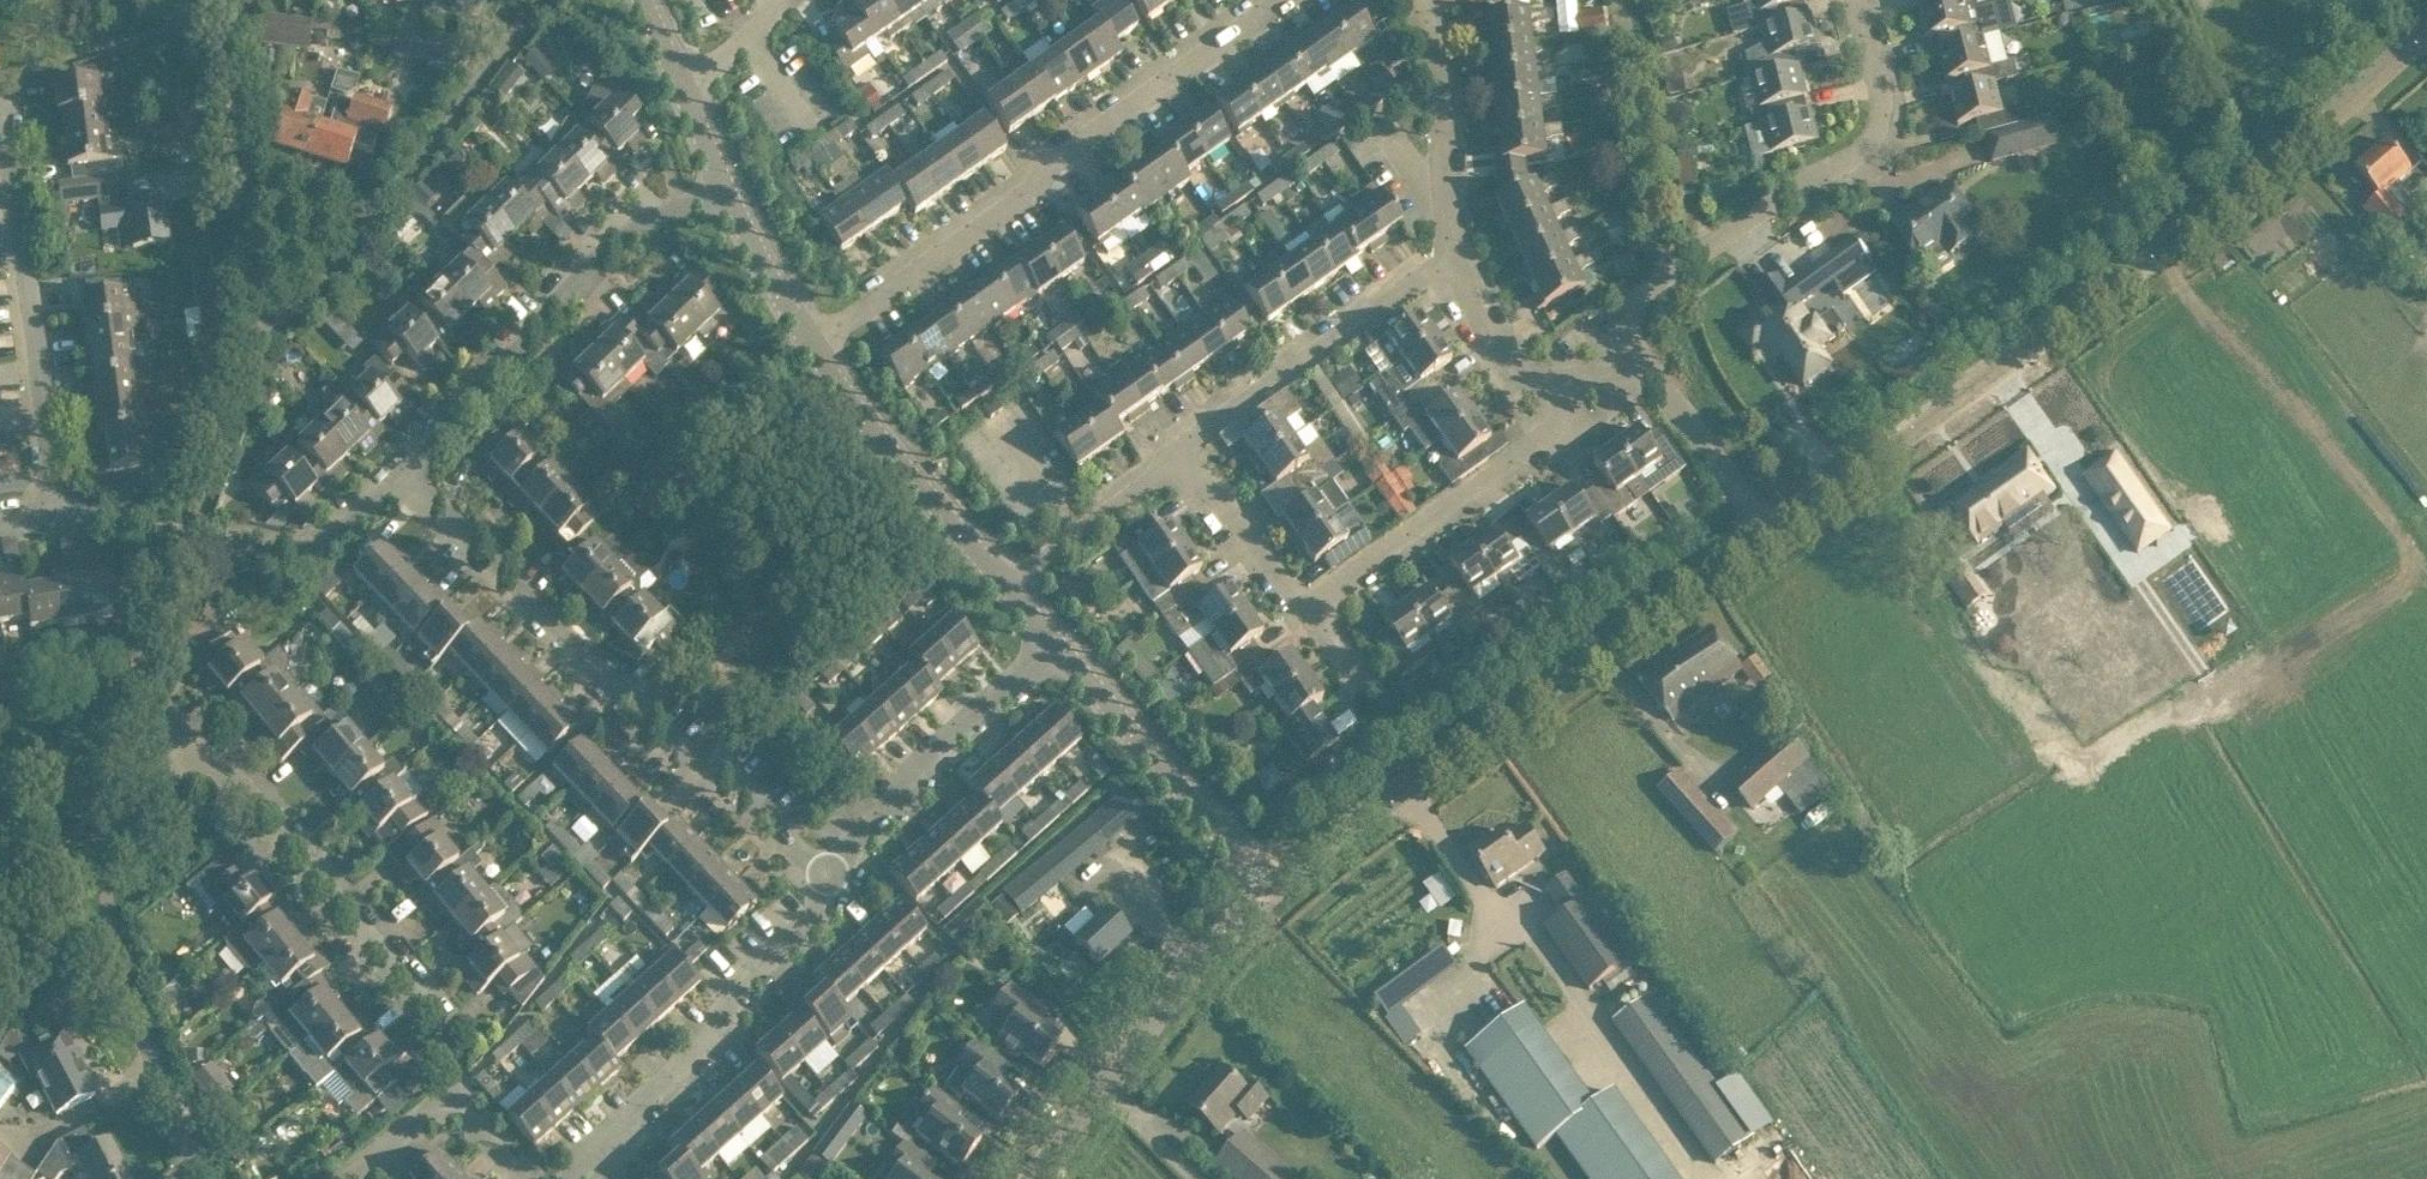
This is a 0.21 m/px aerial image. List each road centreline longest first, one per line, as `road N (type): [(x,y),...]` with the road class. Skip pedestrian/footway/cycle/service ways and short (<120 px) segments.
road 1 (tertiary): [(1768,531),(2042,342),(2269,166),(2426,29)]
road 2 (tertiary): [(1270,886),(1768,531)]
road 3 (residential): [(823,878),(729,773),(688,760),(406,474)]
road 4 (residential): [(811,345),(1025,199),(1054,155),(1272,0)]
road 5 (residential): [(451,1112),(437,1025),(387,953),(266,808),(151,717)]
road 6 (residential): [(1858,0),(1880,82),(1874,136),(1642,294),(1633,325),(1649,372)]
road 7 (residential): [(406,474),(610,245),(727,189)]
road 8 (residential): [(571,1178),(726,1025),(735,989),(820,913),(823,878)]
road 9 (residential): [(60,512),(0,129)]
road 10 (residential): [(60,512),(104,514),(301,559),(406,474)]
road 11 (tertiary): [(1036,1178),(1177,989),(1270,886)]
road 12 (residential): [(1308,610),(1537,452),(1557,428),(1564,385)]
road 13 (residential): [(1174,450),(1452,247)]
road 14 (residential): [(823,878),(911,788),(938,747),(1055,643)]
road 15 (residential): [(1270,886),(1055,643)]
road 16 (residential): [(249,322),(211,0)]
road 17 (residential): [(1004,583),(811,345)]
road 18 (residential): [(1409,0),(1438,73),(1452,247)]
road 19 (residential): [(206,1178),(122,968)]
road 20 (track): [(2284,153),(2426,317)]
road 21 (residential): [(1004,583),(1174,450)]
road 22 (residential): [(1308,610),(1174,450)]
road 23 (residential): [(1649,372),(1768,531)]
road 24 (residential): [(1452,247),(1477,320),(1512,368),(1537,383),(1564,385)]
road 25 (residential): [(811,345),(727,189)]
road 26 (residential): [(681,87),(750,40),(777,0)]
road 27 (residential): [(345,1178),(423,1117),(451,1112)]

